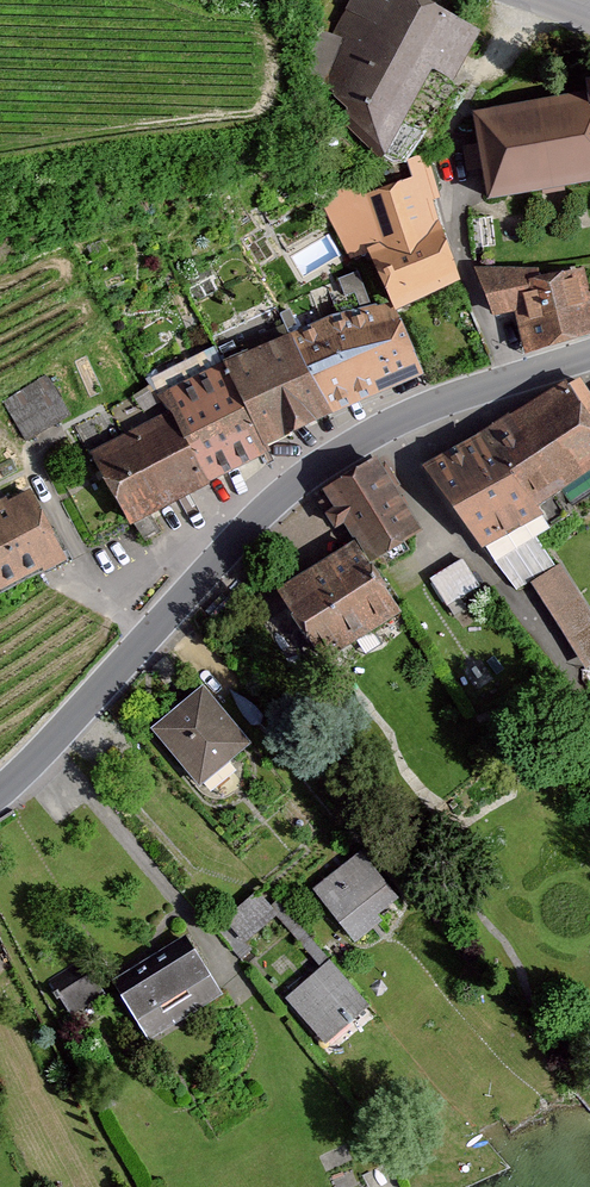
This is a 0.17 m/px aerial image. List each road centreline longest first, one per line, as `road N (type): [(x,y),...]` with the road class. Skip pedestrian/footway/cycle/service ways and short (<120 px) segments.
road 1 (tertiary): [(0,793),(249,525),(314,470),(422,409),(589,354)]

